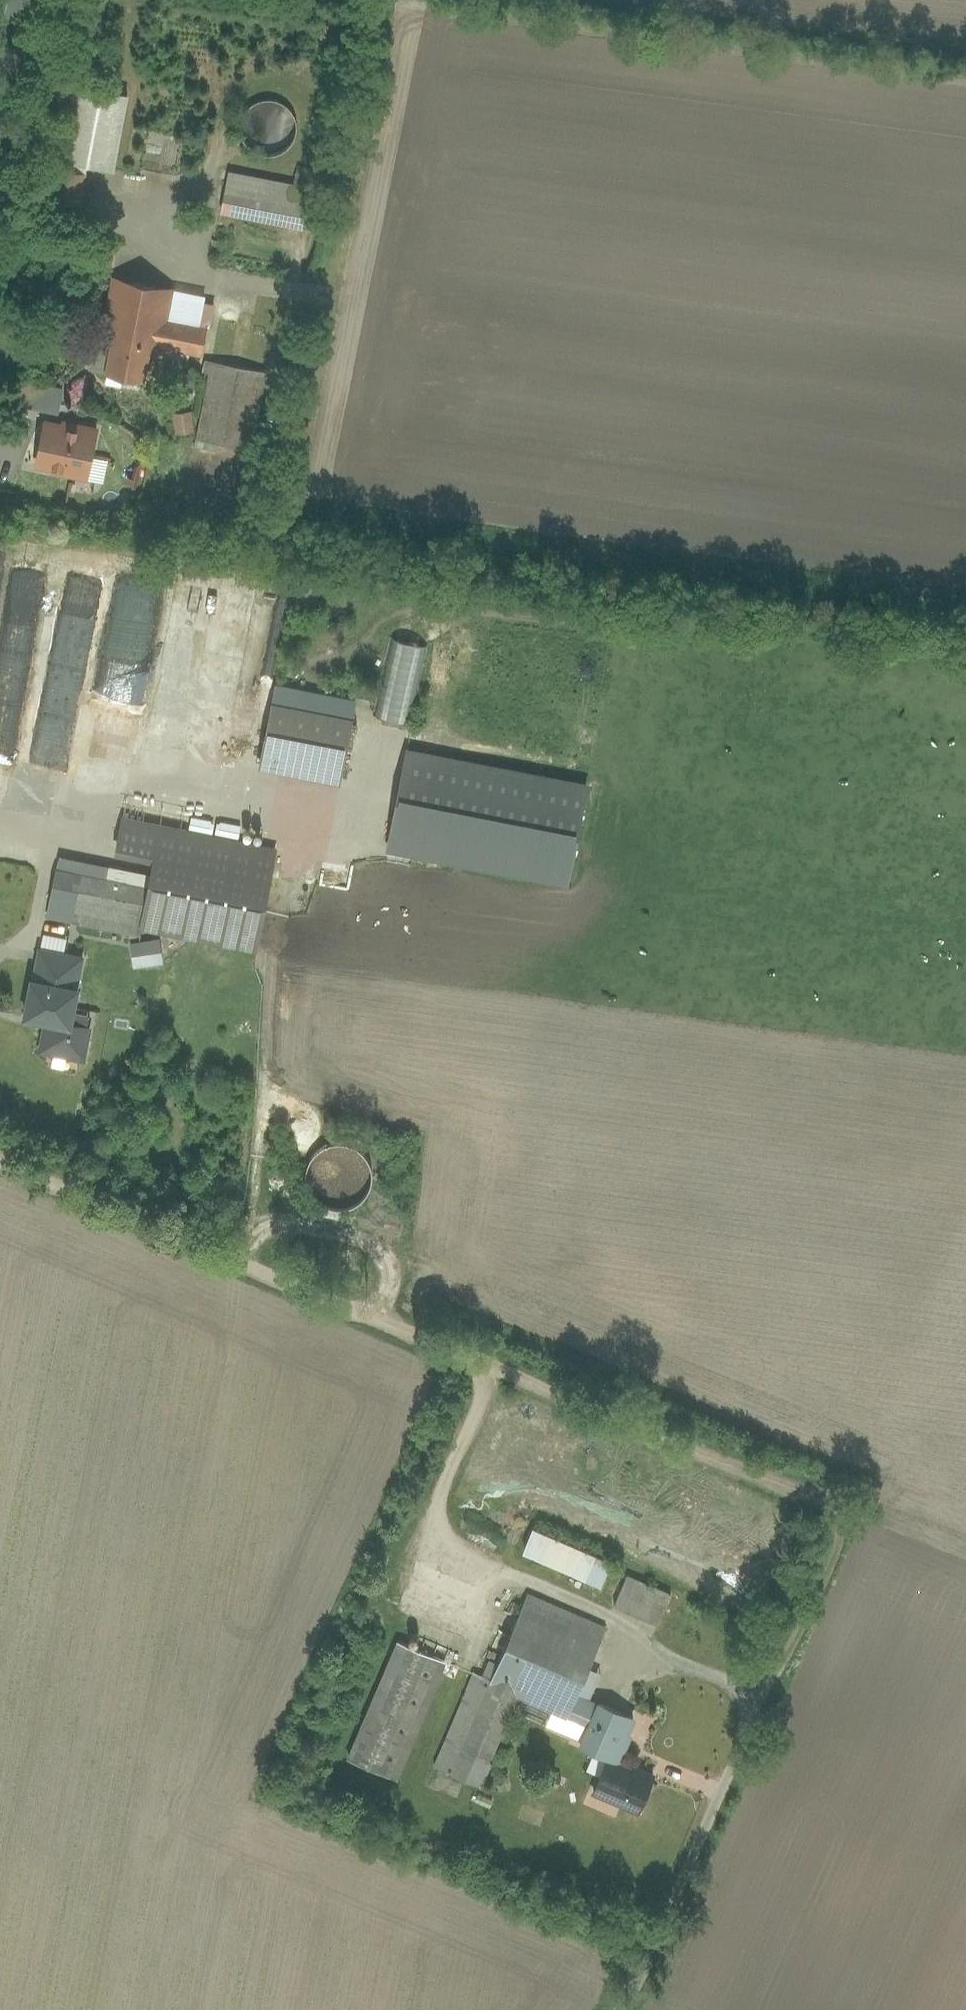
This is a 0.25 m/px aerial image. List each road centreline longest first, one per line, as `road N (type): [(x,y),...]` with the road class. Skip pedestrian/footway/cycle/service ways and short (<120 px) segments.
road 1 (track): [(0,1155),(804,1493),(876,1507),(965,1545)]
road 2 (track): [(468,1350),(484,1380),(406,1573)]
road 3 (track): [(804,1493),(829,1511),(840,1539),(799,1638),(764,1692)]

